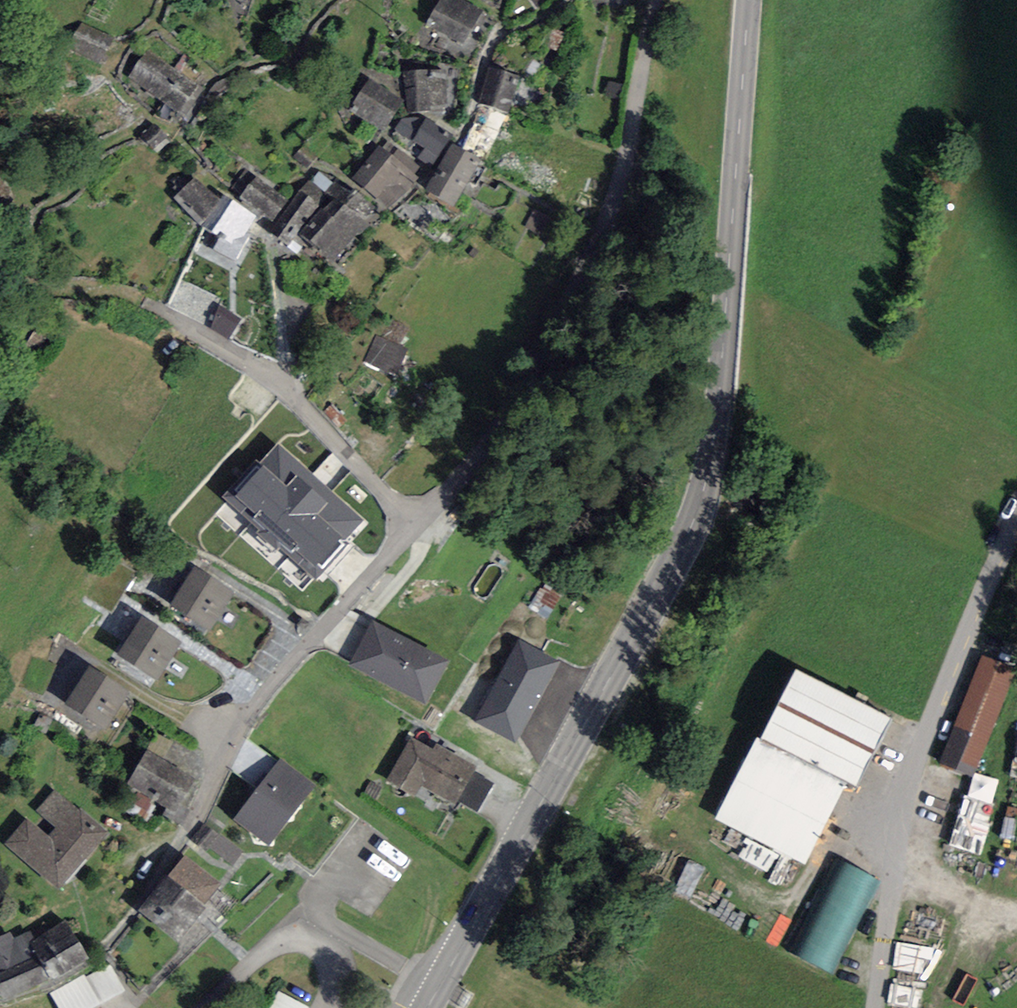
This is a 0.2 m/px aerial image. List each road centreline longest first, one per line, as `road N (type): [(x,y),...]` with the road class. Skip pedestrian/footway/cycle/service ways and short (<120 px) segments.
road 1 (secondary): [(425,1007),(653,602),(703,497),(719,407),(749,0)]
road 2 (residential): [(655,0),(636,127),(599,268),(518,401),(414,522)]
road 3 (unclassified): [(877,1007),(905,816),(963,647),(1016,526)]
road 4 (residential): [(414,522),(257,710),(183,848)]
road 5 (residential): [(414,522),(285,386),(151,303)]

